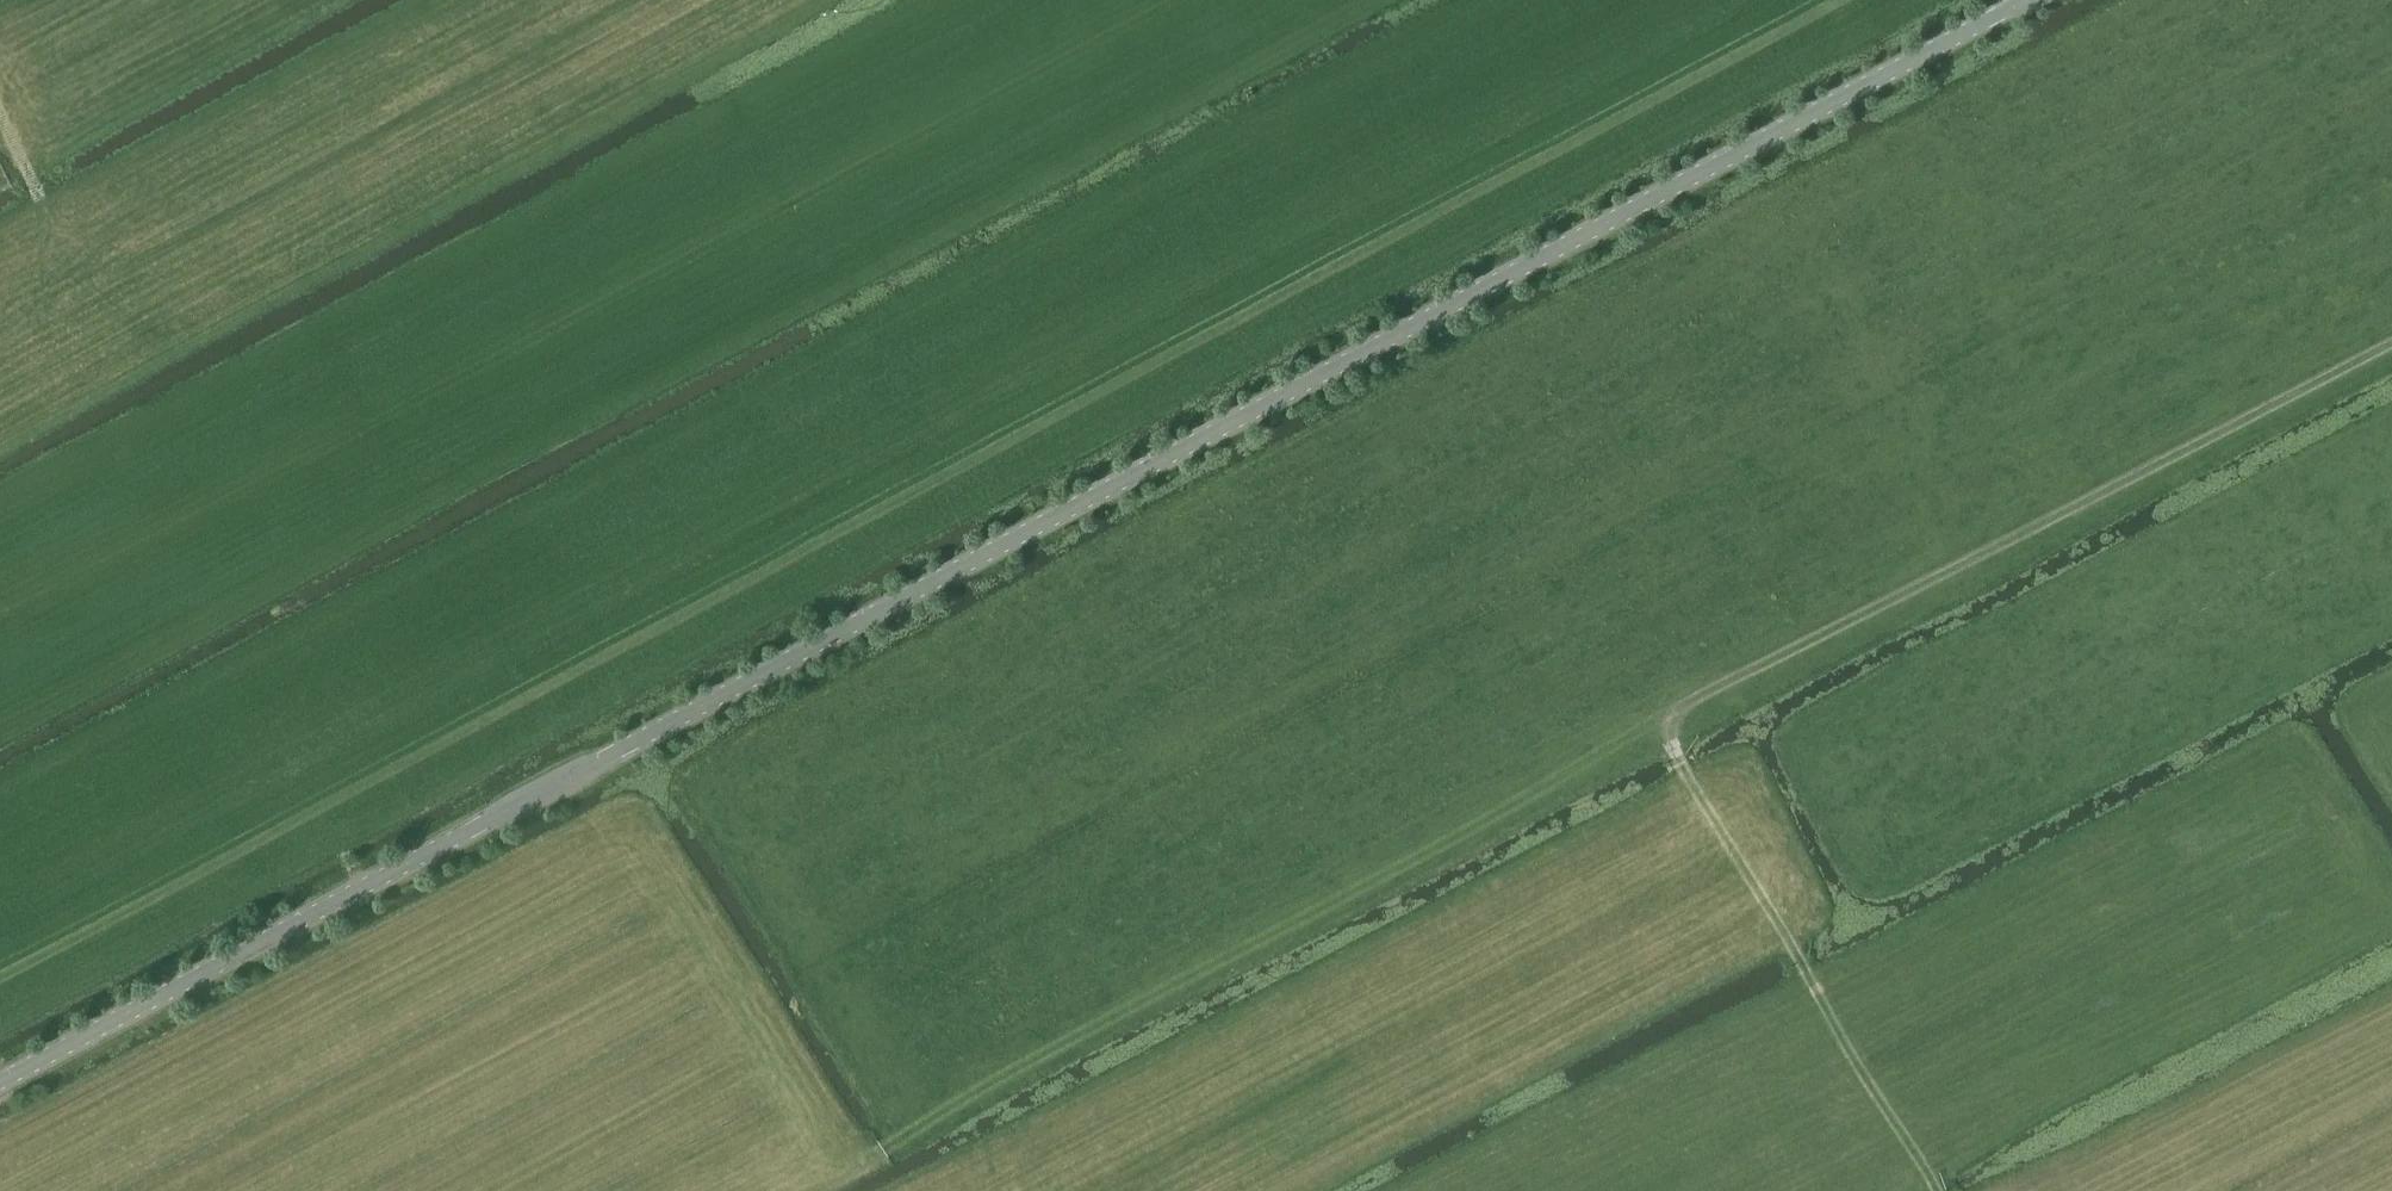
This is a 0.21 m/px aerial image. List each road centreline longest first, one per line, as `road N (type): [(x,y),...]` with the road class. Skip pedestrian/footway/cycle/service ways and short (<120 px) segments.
road 1 (tertiary): [(0,1083),(2026,0)]
road 2 (track): [(1928,1173),(1674,754),(1668,718),(2391,347)]

